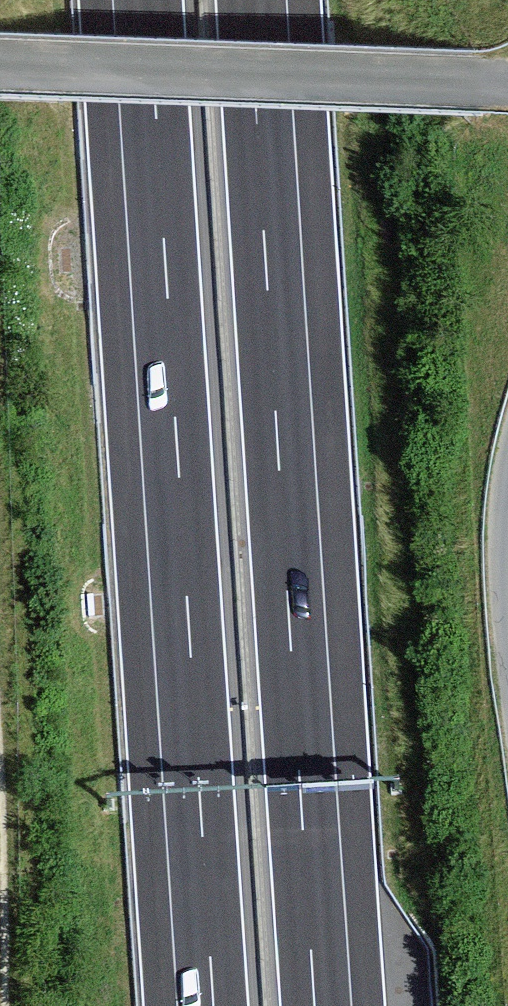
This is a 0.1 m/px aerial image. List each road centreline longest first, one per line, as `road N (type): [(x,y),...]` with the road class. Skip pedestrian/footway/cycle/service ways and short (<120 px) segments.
road 1 (motorway): [(316,1005),(251,0)]
road 2 (motorway): [(149,0),(213,1005)]
road 3 (track): [(507,83),(0,63)]

